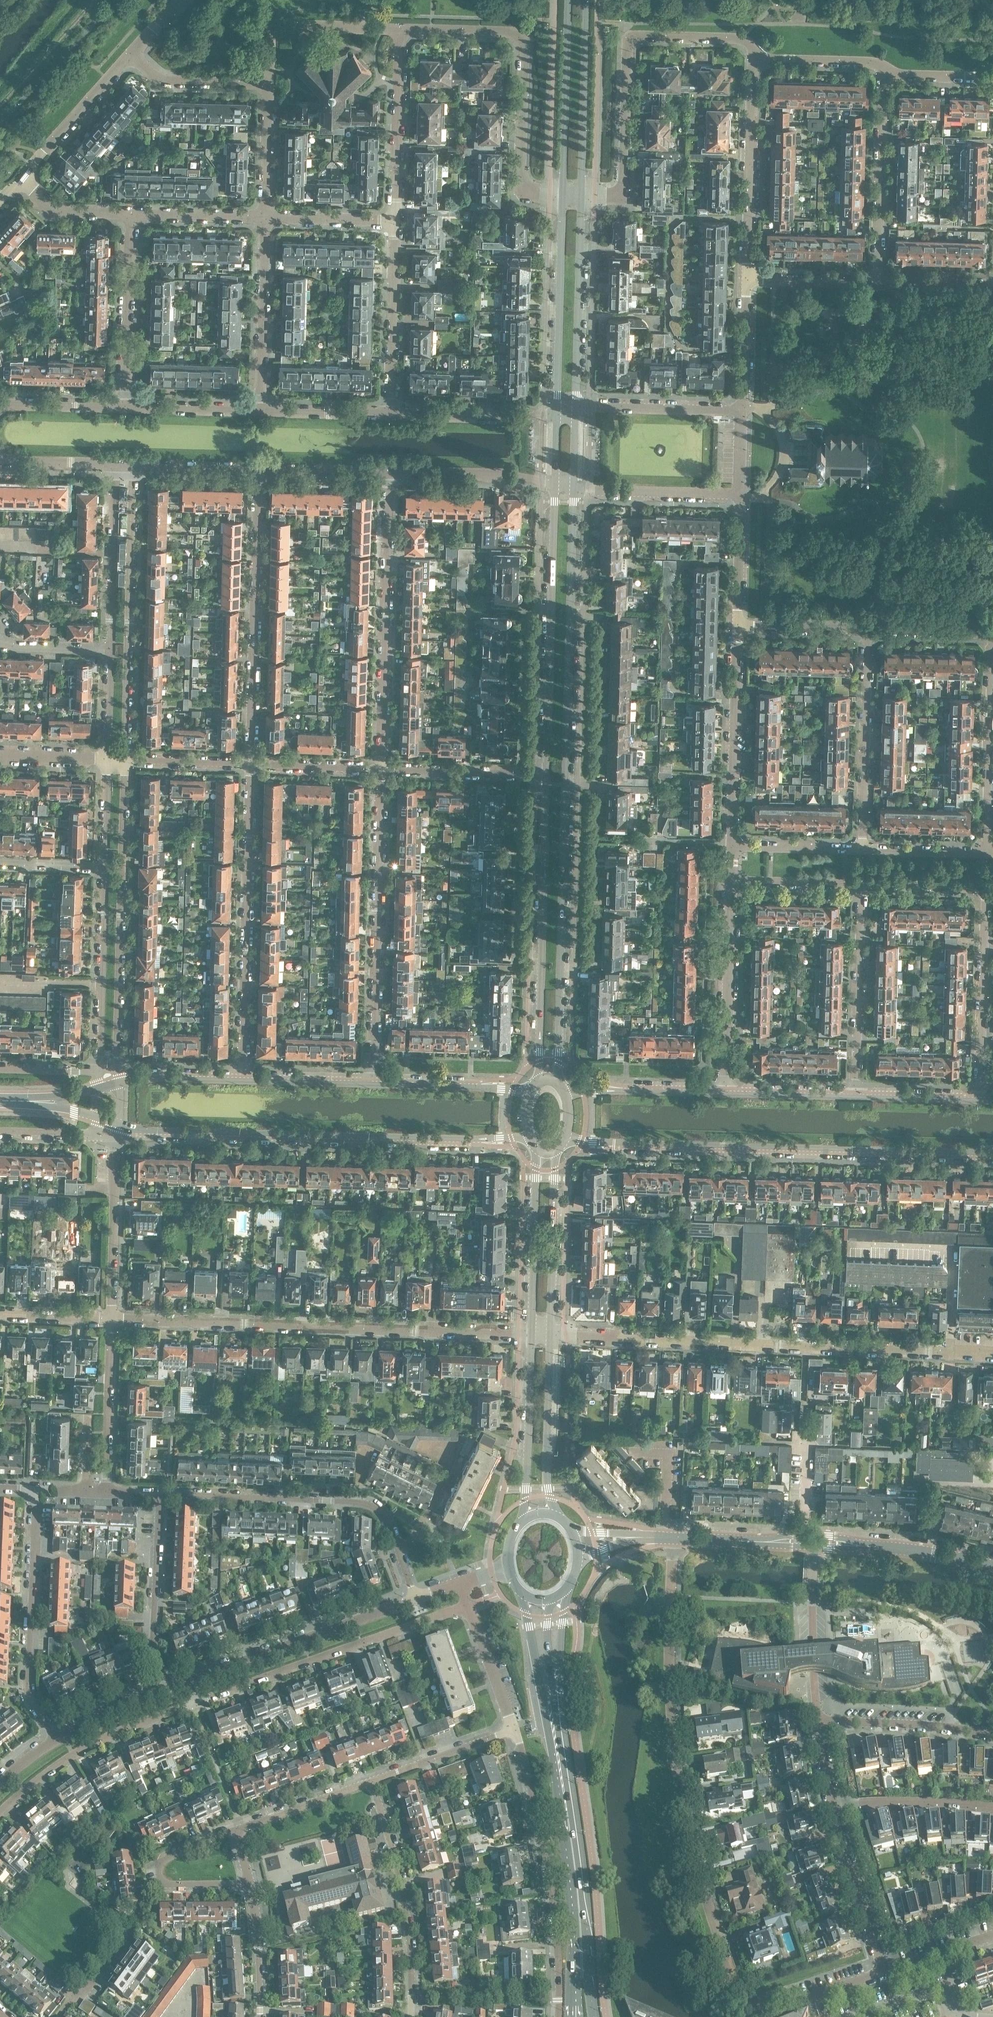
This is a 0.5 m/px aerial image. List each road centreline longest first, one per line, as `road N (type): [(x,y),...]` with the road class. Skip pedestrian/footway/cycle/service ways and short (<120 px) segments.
road 1 (residential): [(672,1538),(671,1691),(681,1796),(742,2004),(790,2004),(883,1972)]
road 2 (secondary): [(558,1083),(575,489)]
road 3 (residential): [(582,192),(621,193),(630,36),(740,37),(754,57),(875,62),(882,74)]
road 4 (residential): [(992,1353),(550,1336)]
road 5 (tertiary): [(565,1139),(992,1154)]
road 6 (residential): [(110,1319),(530,1336)]
road 7 (residential): [(109,1122),(529,1139)]
road 8 (residential): [(121,1081),(124,759)]
road 9 (residential): [(245,1080),(247,764)]
road 10 (residential): [(417,1599),(384,1516),(374,1508),(356,1500),(162,1494)]
road 11 (unclassified): [(381,771),(373,1084)]
road 12 (secondary): [(546,775),(538,1081)]
road 13 (residential): [(389,471),(381,771)]
road 14 (residential): [(247,764),(258,468)]
road 15 (residential): [(124,759),(134,464)]
road 16 (residential): [(195,1703),(469,1604)]
road 17 (unclassified): [(558,2016),(547,1878),(511,1730)]
road 18 (secondary): [(554,485),(546,775)]
road 19 (secondary): [(554,1702),(582,1955)]
road 20 (residential): [(56,1737),(27,1678),(39,1490)]
road 21 (residential): [(188,1682),(417,1599)]
road 22 (unclassified): [(373,1781),(408,1899),(411,2016)]
road 23 (residential): [(0,1814),(73,1754),(195,1703)]
road 24 (secondary): [(562,190),(556,413)]
road 25 (secondary): [(576,413),(582,192)]
road 26 (unclassified): [(863,849),(869,632)]
road 27 (unclassified): [(986,852),(991,635)]
road 28 (unclassified): [(981,1100),(986,891)]
road 29 (unclassified): [(858,1097),(863,888)]
road 30 (unclassified): [(725,1093),(732,885)]
road 31 (residential): [(882,280),(882,74)]
road 32 (residential): [(105,867),(98,1071)]
road 33 (residential): [(162,1494),(153,1648),(167,1690)]
road 34 (residential): [(110,1319),(109,1122)]
road 35 (residential): [(562,190),(525,190),(520,173),(523,32)]
road 36 (residential): [(391,414),(395,220)]
road 37 (residential): [(124,406),(132,214)]
road 38 (secondary): [(582,192),(588,0)]
road 39 (residential): [(395,220),(400,28)]
road 40 (residential): [(259,409),(265,218)]
road 41 (secondary): [(569,0),(562,190)]
road 42 (secondary): [(536,1149),(530,1336)]
road 43 (secondary): [(530,1336),(518,1522)]
road 44 (secondary): [(550,1336),(558,1150)]
road 45 (unclassified): [(247,1886),(170,1885),(157,1876),(163,1860),(233,1833)]
road 46 (secondary): [(560,1518),(549,1490),(550,1336)]
road 47 (residential): [(268,83),(277,25),(400,28)]
road 48 (tertiary): [(992,1564),(814,1542)]
road 49 (residential): [(814,1542),(818,1720)]
road 50 (residential): [(818,1720),(992,1732)]
road 51 (residential): [(106,1493),(110,1319)]
road 52 (residential): [(833,1806),(883,1972)]
road 53 (residential): [(389,471),(554,485)]
road 54 (unclassified): [(546,775),(381,771)]
road 55 (residential): [(741,410),(576,413)]
road 56 (residential): [(556,413),(391,414)]
road 57 (residential): [(22,178),(130,54)]
road 58 (residential): [(575,489),(739,495)]
road 59 (tertiary): [(725,1093),(563,1090)]
road 60 (residential): [(833,1806),(885,1801),(992,1809)]
road 61 (unclassified): [(531,1090),(373,1084)]
road 62 (residential): [(233,1833),(373,1781)]
road 63 (residential): [(373,1781),(511,1730)]
road 64 (unclassified): [(733,845),(734,698)]
road 65 (residential): [(130,54),(166,79),(268,83)]
road 66 (tertiary): [(814,1542),(672,1538)]
road 67 (residential): [(882,280),(746,276)]
road 68 (residential): [(259,409),(124,406)]
road 69 (residential): [(265,218),(268,83)]
road 70 (unclassified): [(381,771),(247,764)]
road 71 (residential): [(265,218),(132,214)]
road 72 (tertiary): [(858,1097),(725,1093)]
road 73 (unclassified): [(511,1730),(469,1604)]
road 74 (residential): [(391,414),(259,409)]
road 75 (unclassified): [(869,632),(737,627)]
road 76 (residential): [(258,468),(389,471)]
road 77 (unclassified): [(732,885),(863,888)]
road 78 (unclassified): [(259,2016),(247,1886)]
road 79 (unclassified): [(863,849),(733,845)]
road 80 (residential): [(395,220),(265,218)]
road 81 (unclassified): [(373,1084),(245,1080)]
road 82 (residential): [(134,464),(258,468)]
road 83 (residential): [(124,406),(0,403)]
road 84 (residential): [(245,1080),(121,1081)]
road 85 (residential): [(247,764),(124,759)]
road 86 (residential): [(400,28),(523,32)]
road 87 (unclassified): [(986,852),(863,849)]
road 88 (unclassified): [(863,888),(986,891)]
road 89 (tertiary): [(981,1100),(858,1097)]
road 90 (residential): [(132,214),(55,209),(22,178)]
road 91 (unclassified): [(991,635),(869,632)]
road 92 (residential): [(56,1737),(167,1690)]

